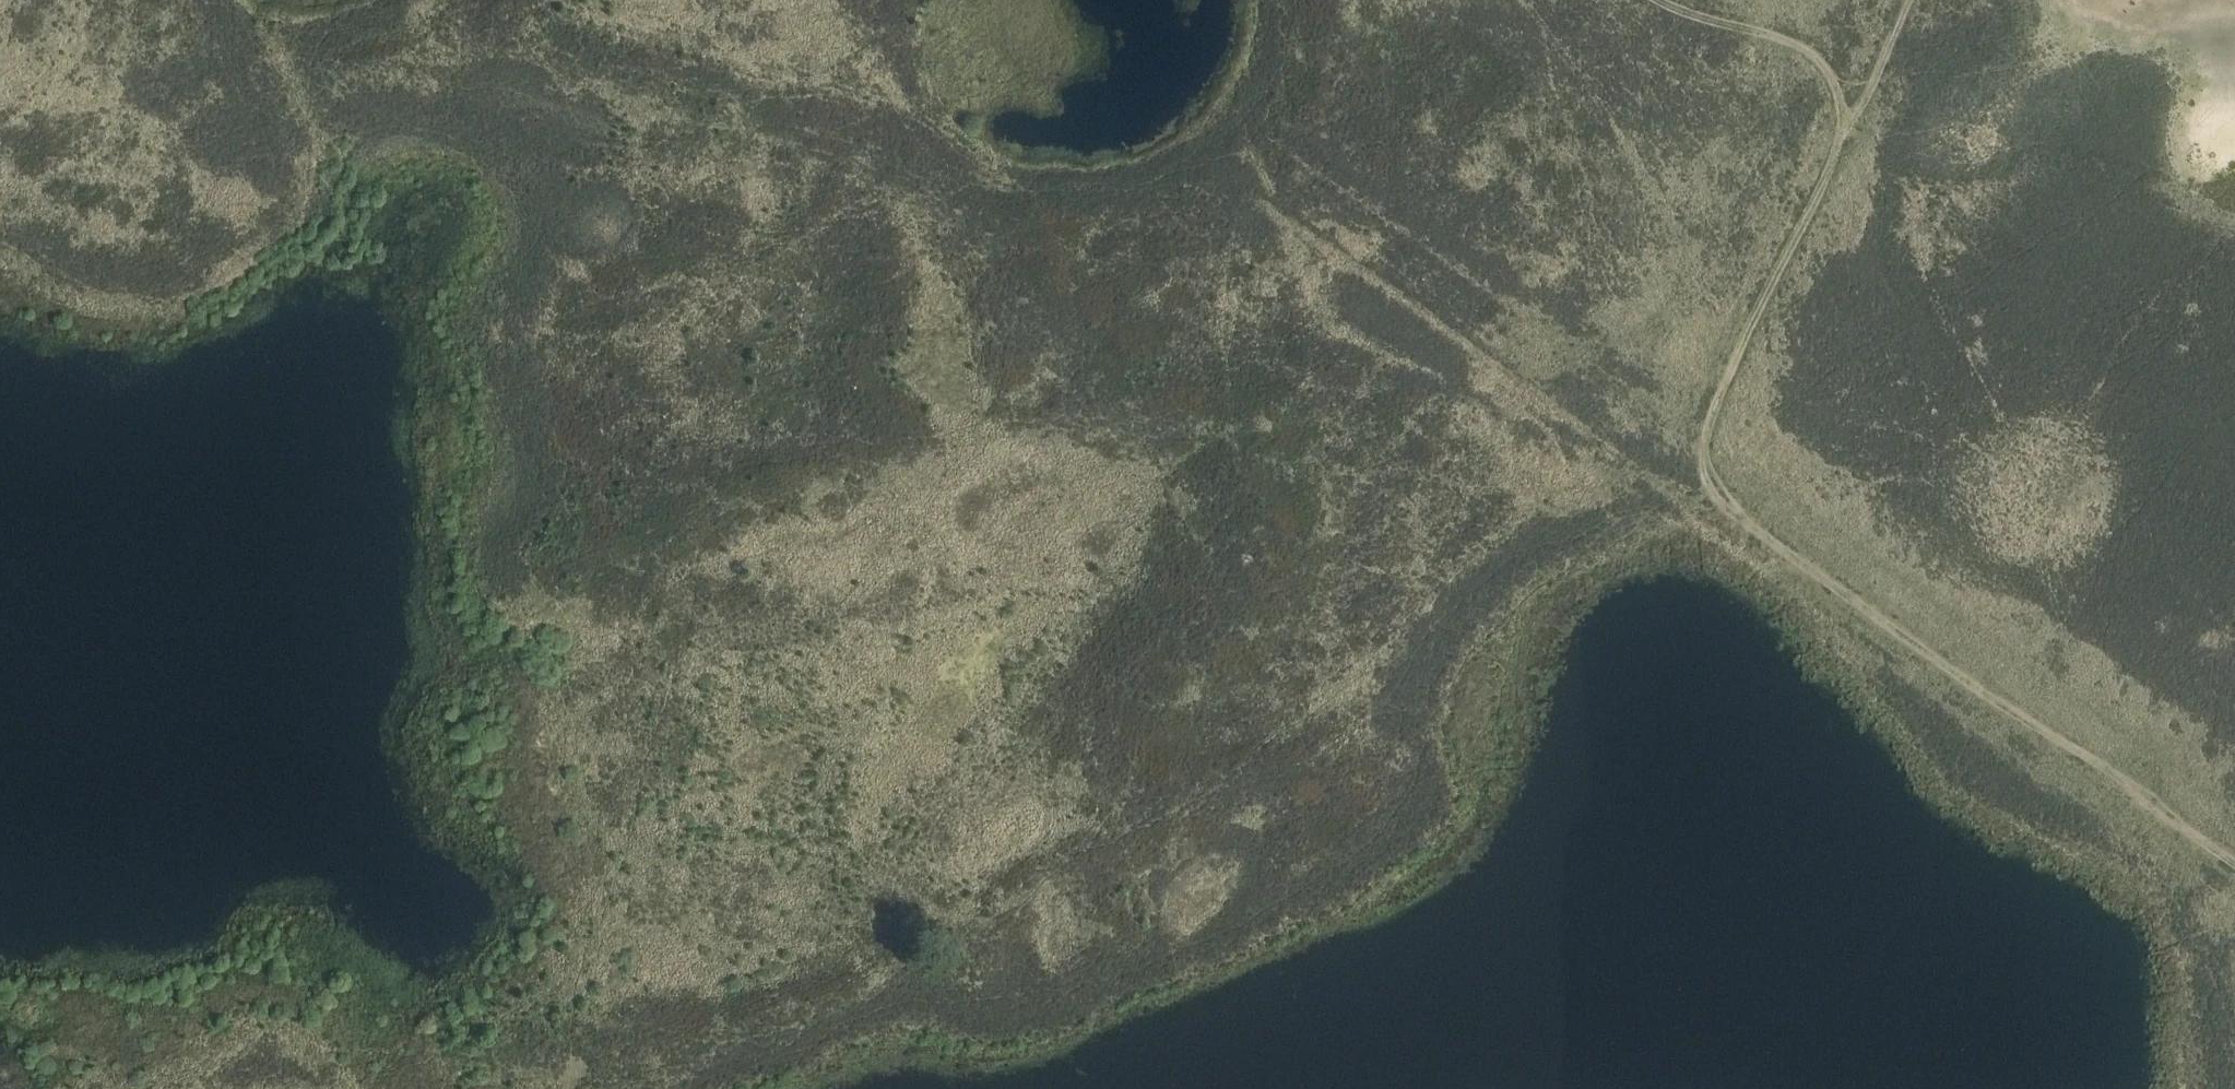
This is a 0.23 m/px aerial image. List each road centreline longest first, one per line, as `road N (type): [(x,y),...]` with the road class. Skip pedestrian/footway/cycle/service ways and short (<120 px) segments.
road 1 (track): [(2234,863),(1721,510),(1703,486),(1709,408),(1913,0)]

